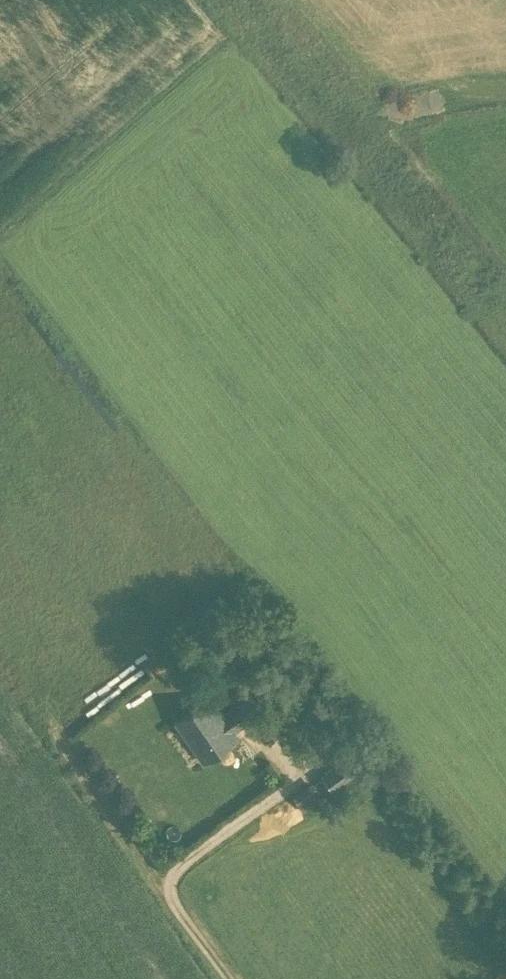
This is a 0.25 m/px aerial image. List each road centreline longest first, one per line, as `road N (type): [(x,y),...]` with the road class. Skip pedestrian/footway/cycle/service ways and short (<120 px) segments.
road 1 (track): [(229,978),(168,885),(174,872),(302,779),(266,732)]
road 2 (track): [(168,895),(58,735)]

